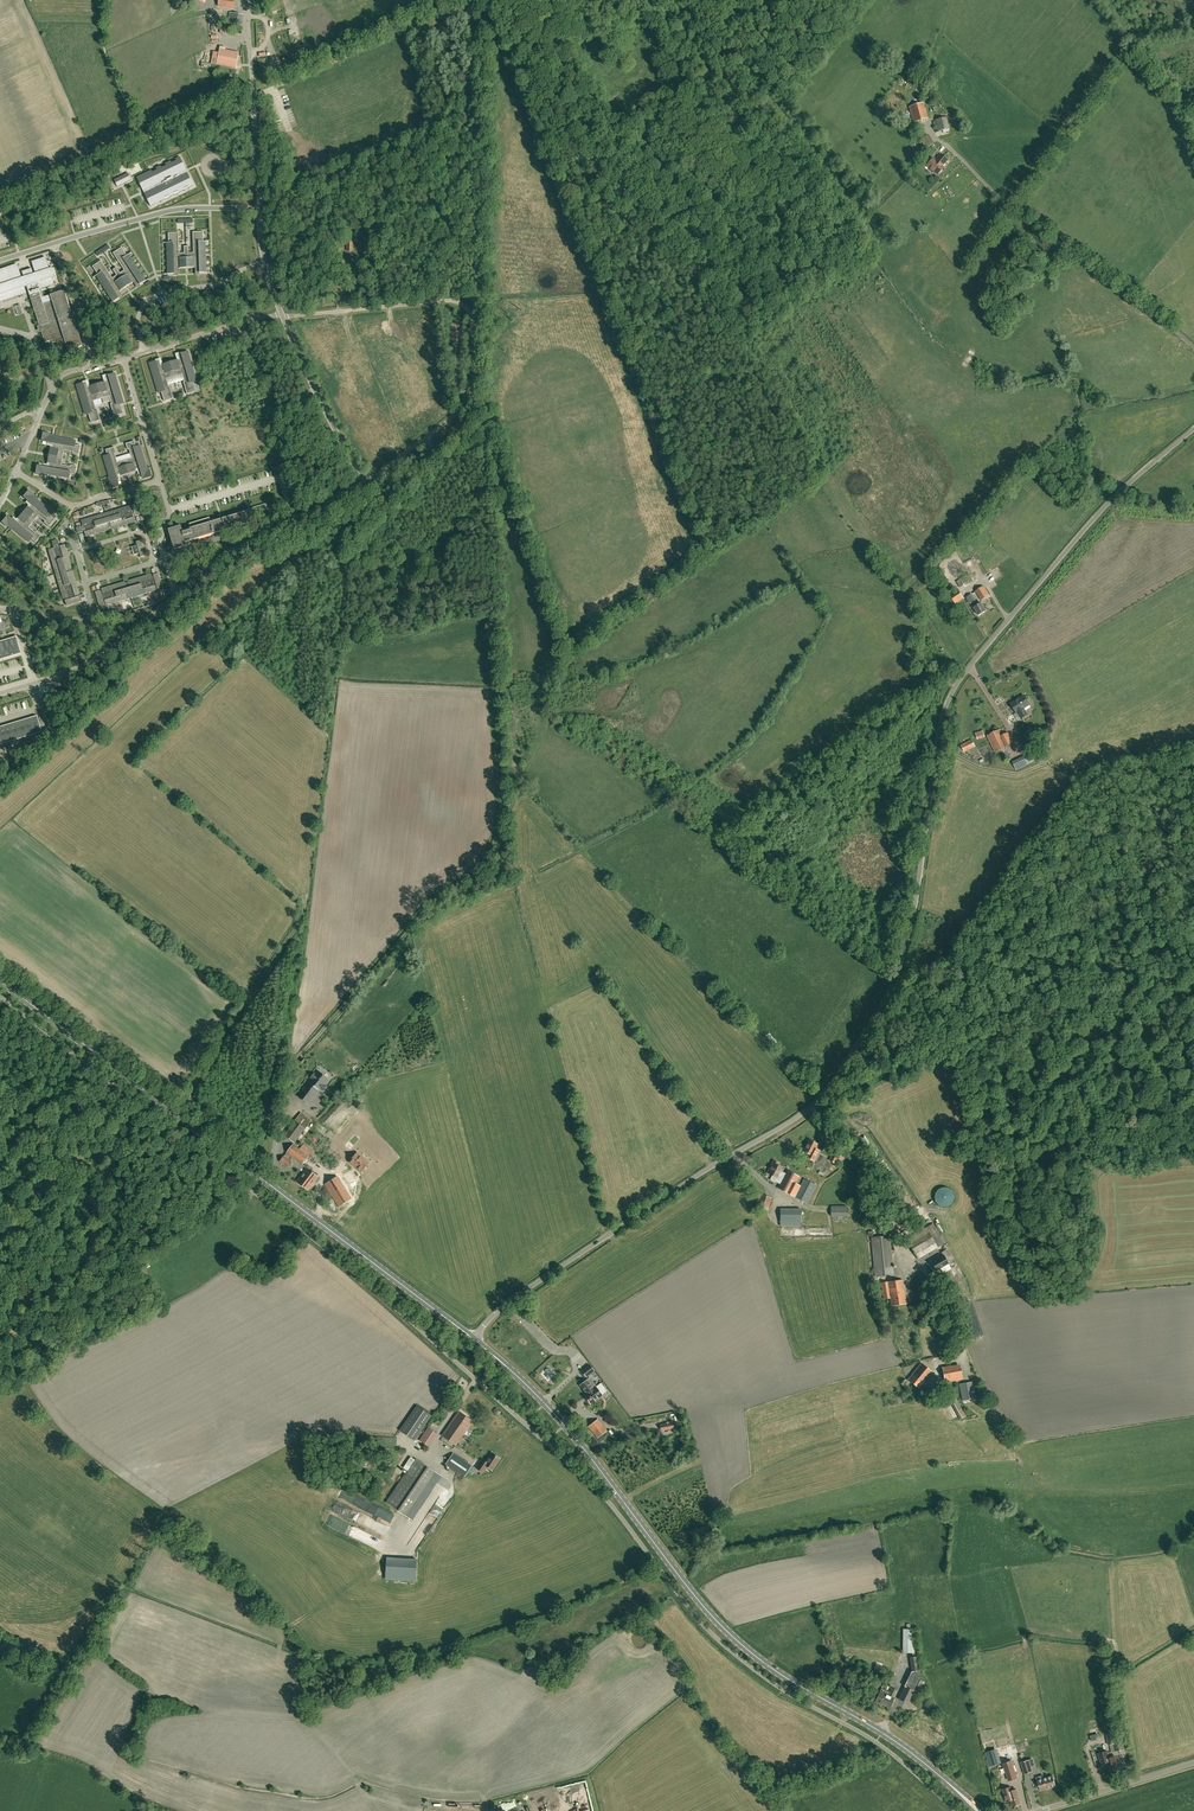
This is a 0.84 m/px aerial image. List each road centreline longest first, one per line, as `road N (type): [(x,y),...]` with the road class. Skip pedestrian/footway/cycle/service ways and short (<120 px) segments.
road 1 (unclassified): [(812,1105),(874,1017),(901,959),(939,731),(954,688),(1102,509),(1193,429)]
road 2 (secondary): [(979,1810),(911,1753),(740,1645),(559,1419),(473,1339)]
road 3 (secondary): [(473,1339),(0,983)]
road 4 (unclassified): [(473,1339),(513,1298),(812,1105)]
road 5 (unclassified): [(958,1347),(947,1311),(898,1246),(881,1192),(812,1105)]
road 6 (track): [(0,214),(147,139)]
road 7 (unclassified): [(1036,1810),(1193,1762)]
road 8 (residential): [(92,502),(85,464),(90,437),(143,422)]

